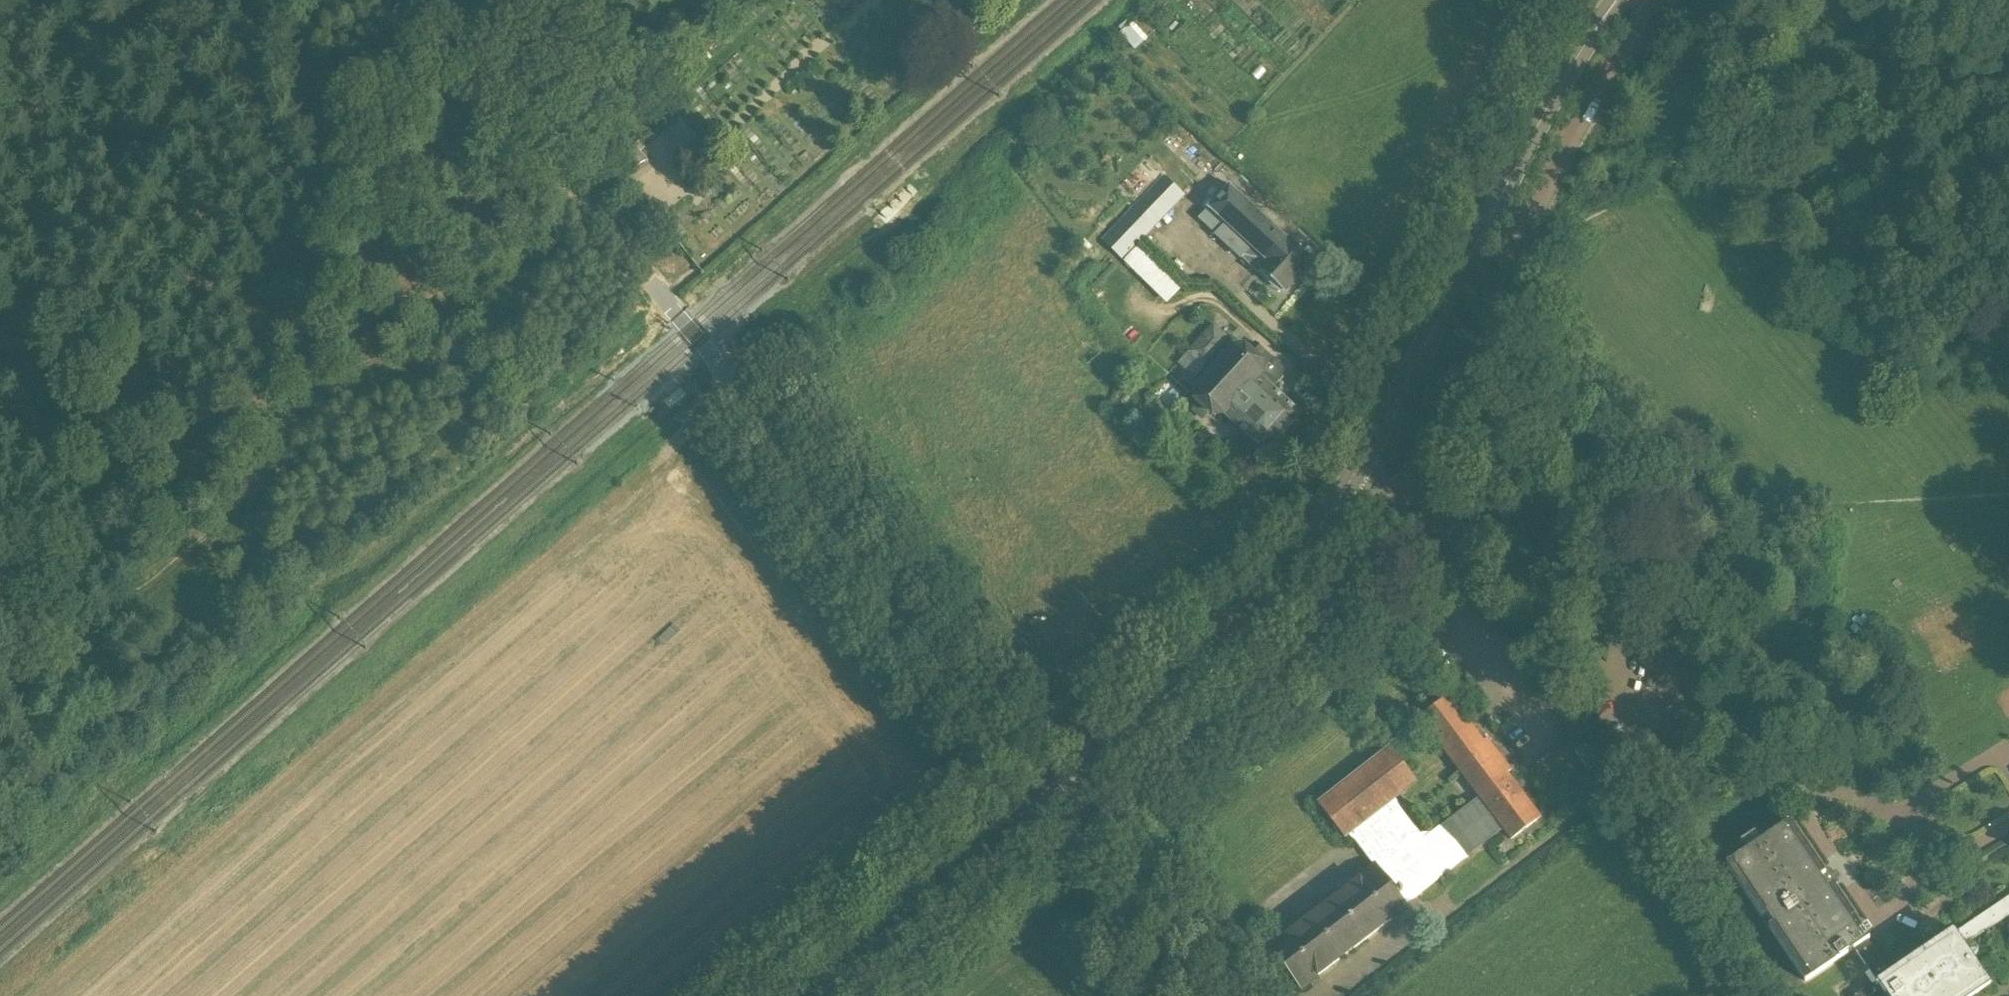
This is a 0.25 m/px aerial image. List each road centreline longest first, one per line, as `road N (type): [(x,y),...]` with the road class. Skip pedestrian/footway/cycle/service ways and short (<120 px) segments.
road 1 (unclassified): [(1083,847),(1320,637),(1361,571),(1589,105),(1652,7),(1643,0)]
road 2 (track): [(442,0),(1007,749)]
road 3 (secondary): [(1380,429),(1577,61)]
road 4 (secondary): [(1220,646),(1318,528),(1380,429)]
road 5 (secondary): [(1052,811),(1161,714),(1220,646)]
road 6 (secondary): [(1220,646),(1038,788)]
road 7 (secondary): [(1038,788),(895,928)]
road 8 (secondary): [(895,928),(978,875),(1052,811)]
road 9 (unclassified): [(1194,995),(1083,847)]

